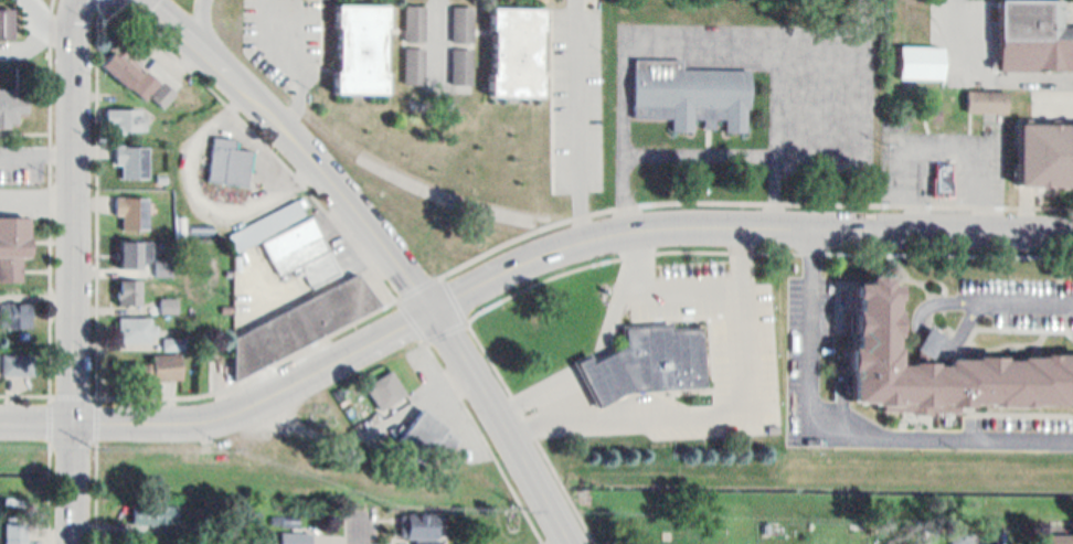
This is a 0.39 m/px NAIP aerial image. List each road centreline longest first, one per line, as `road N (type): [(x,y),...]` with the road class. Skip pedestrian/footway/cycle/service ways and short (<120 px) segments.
road 1 (secondary): [(1072,231),(628,230),(552,250),(433,308)]
road 2 (tertiary): [(74,543),(80,0)]
road 3 (secondary): [(433,308),(291,130),(147,0)]
road 4 (tertiary): [(433,308),(227,415),(74,422)]
road 5 (tertiary): [(569,543),(433,308)]

